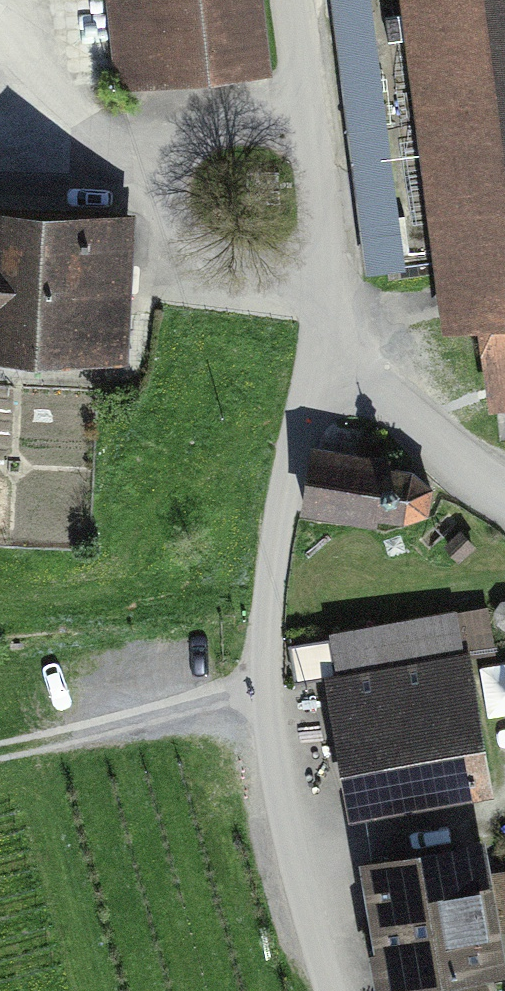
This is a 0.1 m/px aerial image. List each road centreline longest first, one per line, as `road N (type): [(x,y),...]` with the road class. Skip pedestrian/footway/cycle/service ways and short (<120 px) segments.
road 1 (unclassified): [(320,329),(270,582),(264,690),(288,833),(329,990)]
road 2 (unclassified): [(288,0),(320,329)]
road 3 (track): [(264,690),(0,750)]
road 4 (unclassified): [(504,493),(401,412),(320,329)]

